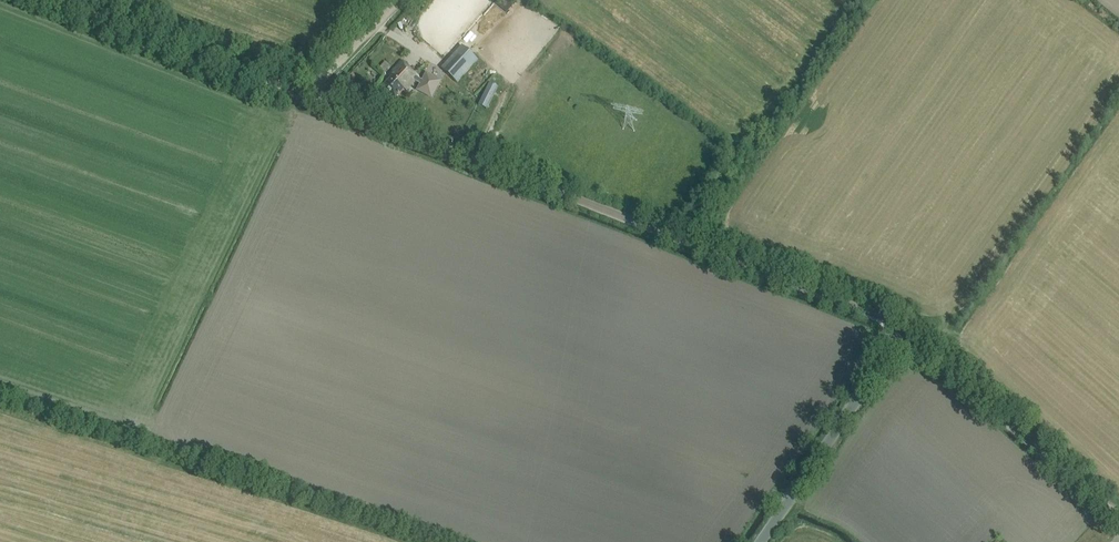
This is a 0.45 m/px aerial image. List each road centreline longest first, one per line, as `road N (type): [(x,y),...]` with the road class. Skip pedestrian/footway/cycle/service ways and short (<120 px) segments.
road 1 (unclassified): [(902,337),(870,313),(67,0)]
road 2 (unclassified): [(902,337),(1118,527)]
road 3 (unclassified): [(762,541),(902,337)]
road 4 (track): [(317,94),(404,0)]

